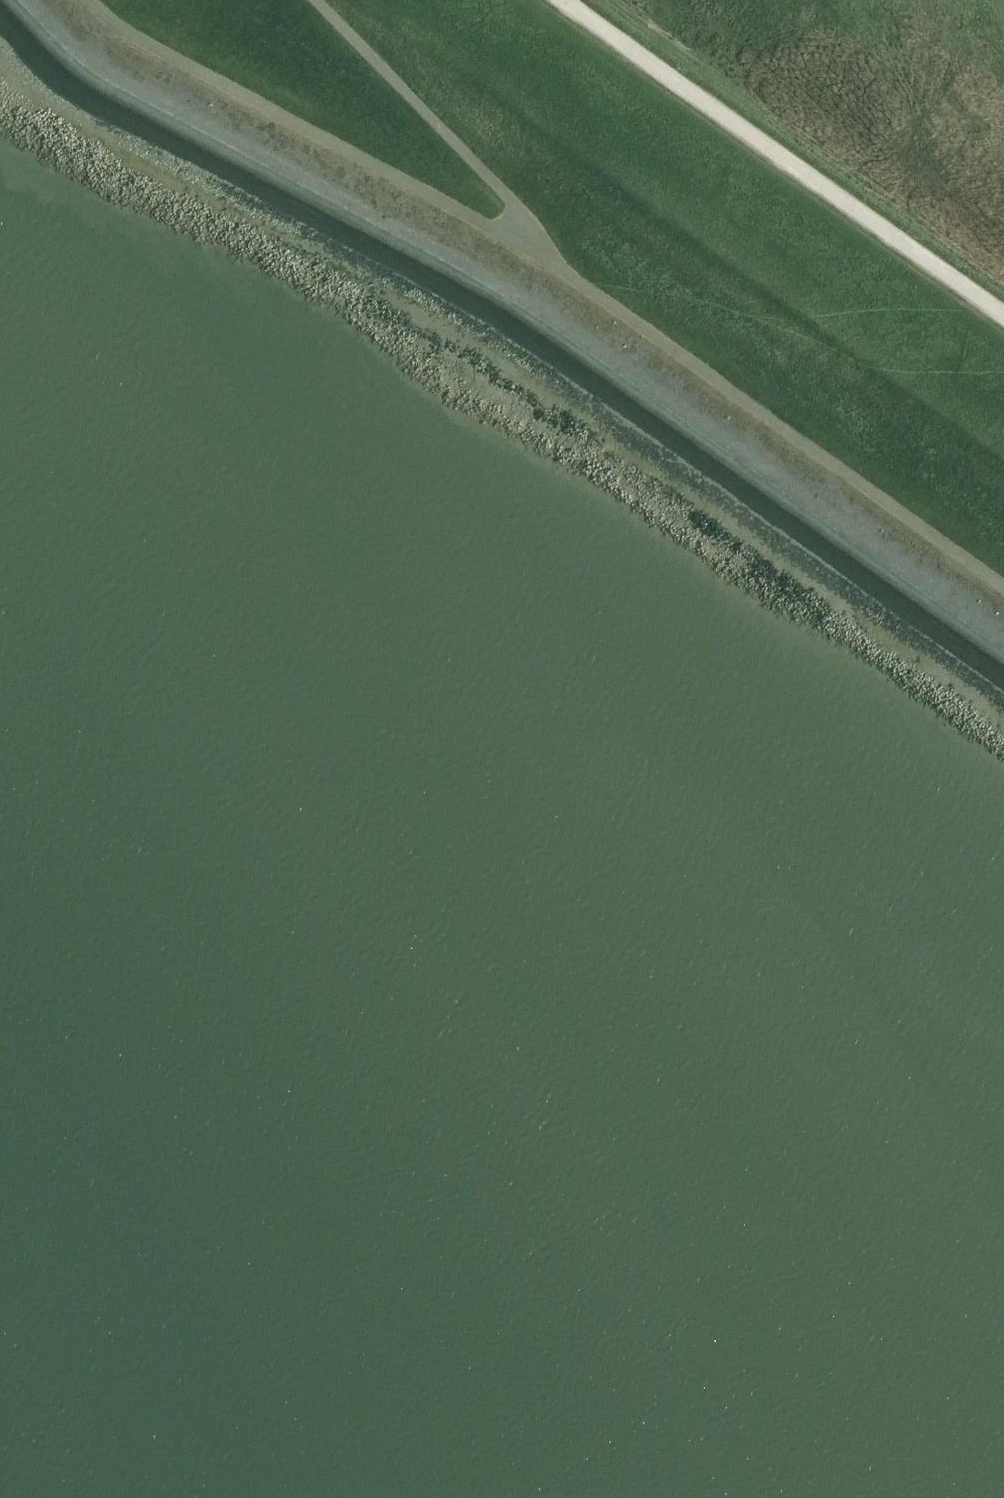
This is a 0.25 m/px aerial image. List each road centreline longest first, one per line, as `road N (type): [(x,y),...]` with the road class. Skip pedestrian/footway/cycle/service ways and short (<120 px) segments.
road 1 (unclassified): [(1003,315),(561,0)]

